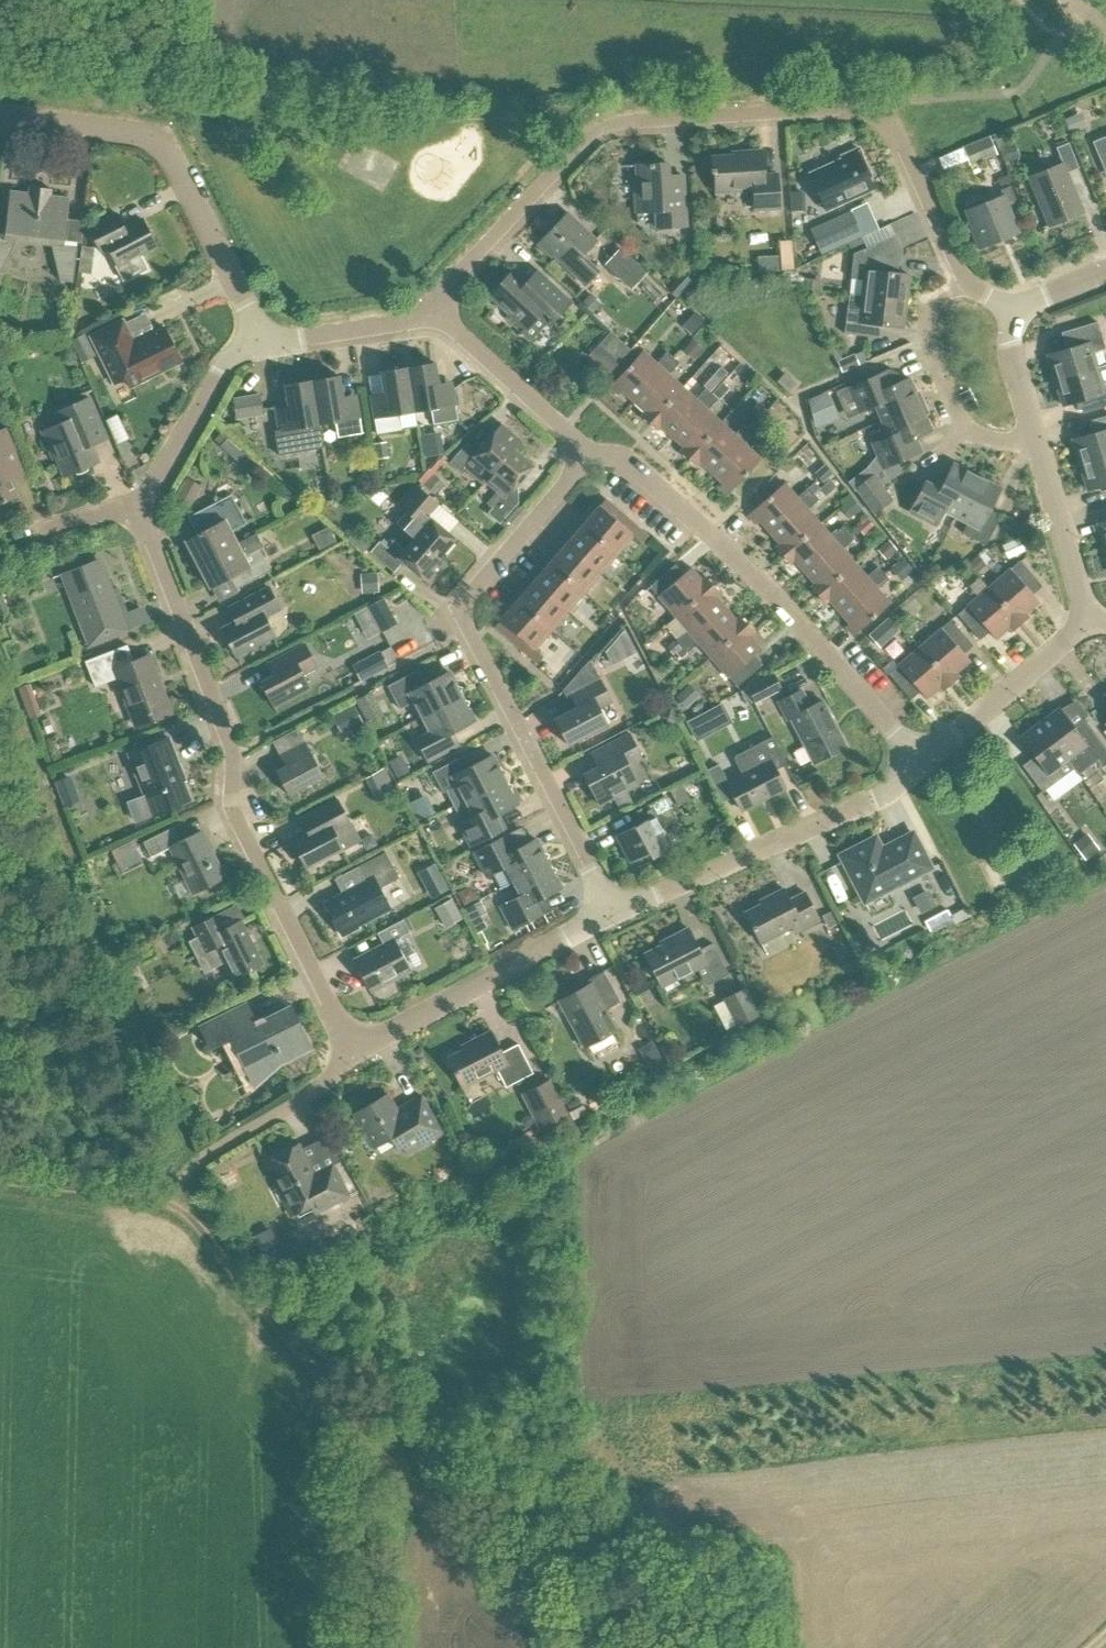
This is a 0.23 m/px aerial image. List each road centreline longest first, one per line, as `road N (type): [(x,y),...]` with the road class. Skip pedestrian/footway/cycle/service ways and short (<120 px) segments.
road 1 (track): [(547,1647),(427,1516),(190,1214),(162,1194),(117,1185),(0,1179)]
road 2 (residential): [(427,322),(605,125),(878,110),(964,284)]
road 3 (residential): [(355,1051),(230,799),(229,732),(140,513)]
road 4 (residential): [(611,911),(454,609),(586,457)]
road 5 (residential): [(915,767),(707,533),(625,457),(586,457)]
road 6 (residential): [(0,113),(159,144),(263,344)]
road 7 (residential): [(611,911),(876,796),(915,767)]
road 8 (residential): [(355,1051),(611,911)]
road 9 (residential): [(1027,435),(1003,443),(967,431),(949,389),(928,322),(932,303),(964,284)]
road 10 (residential): [(915,767),(1086,623)]
road 11 (residential): [(140,513),(225,361),(263,344)]
road 12 (residential): [(586,457),(457,335),(427,322)]
road 13 (residential): [(1086,623),(1027,435)]
road 14 (residential): [(201,1161),(328,1083),(355,1051)]
road 15 (residential): [(263,344),(427,322)]
road 16 (residential): [(1027,435),(1007,356),(1010,309)]
road 17 (residential): [(22,537),(117,507),(140,513)]

